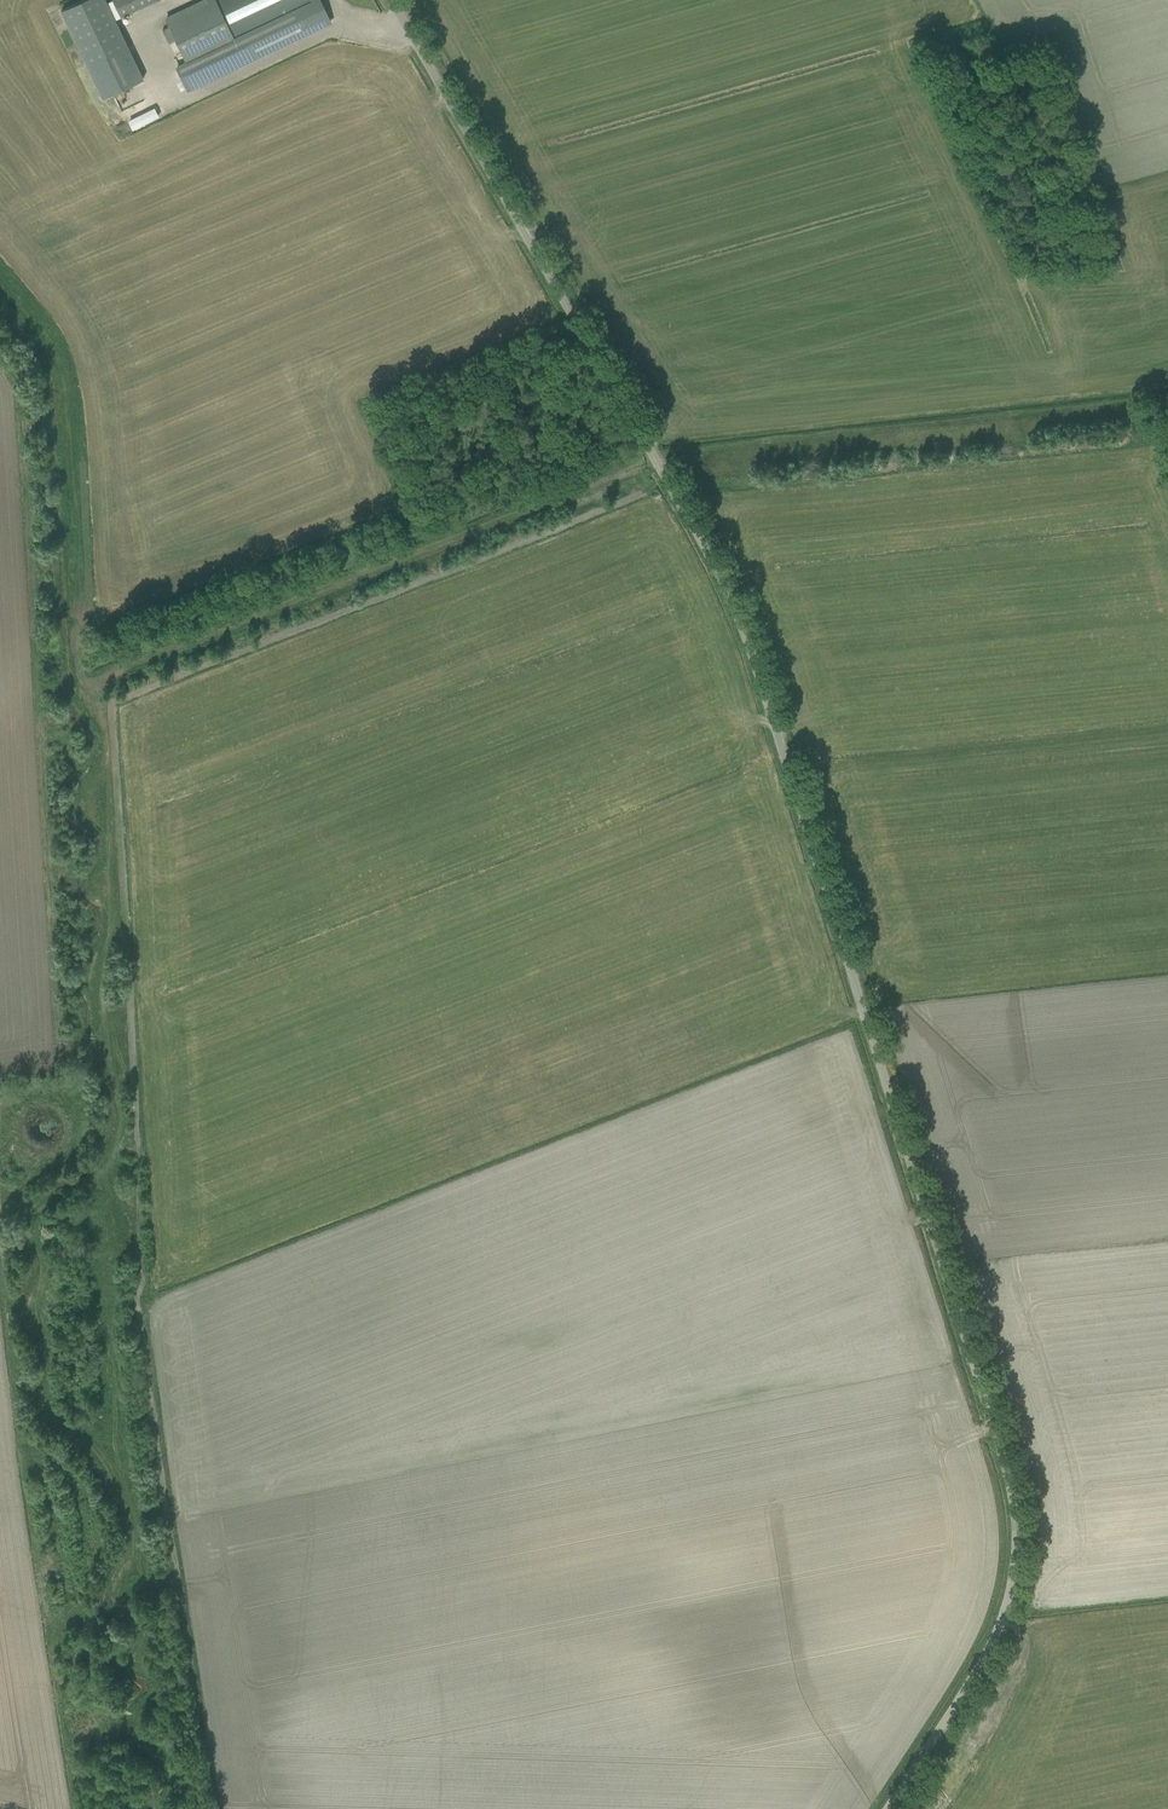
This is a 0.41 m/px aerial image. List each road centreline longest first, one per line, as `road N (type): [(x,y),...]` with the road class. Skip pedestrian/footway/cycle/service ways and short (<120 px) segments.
road 1 (unclassified): [(893,1808),(1004,1634),(1019,1578),(1018,1513),(750,635),(393,0)]

